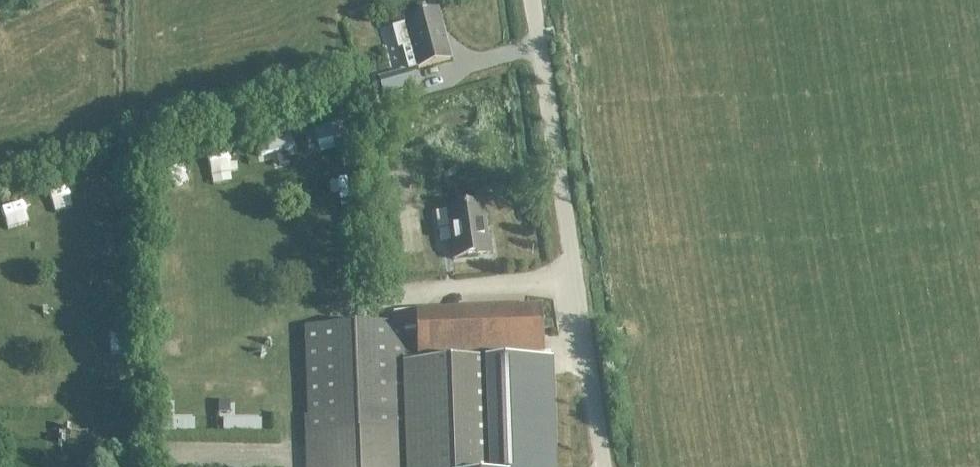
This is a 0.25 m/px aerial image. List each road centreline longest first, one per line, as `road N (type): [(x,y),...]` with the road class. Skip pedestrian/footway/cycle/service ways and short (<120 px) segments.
road 1 (unclassified): [(603,466),(531,0)]

